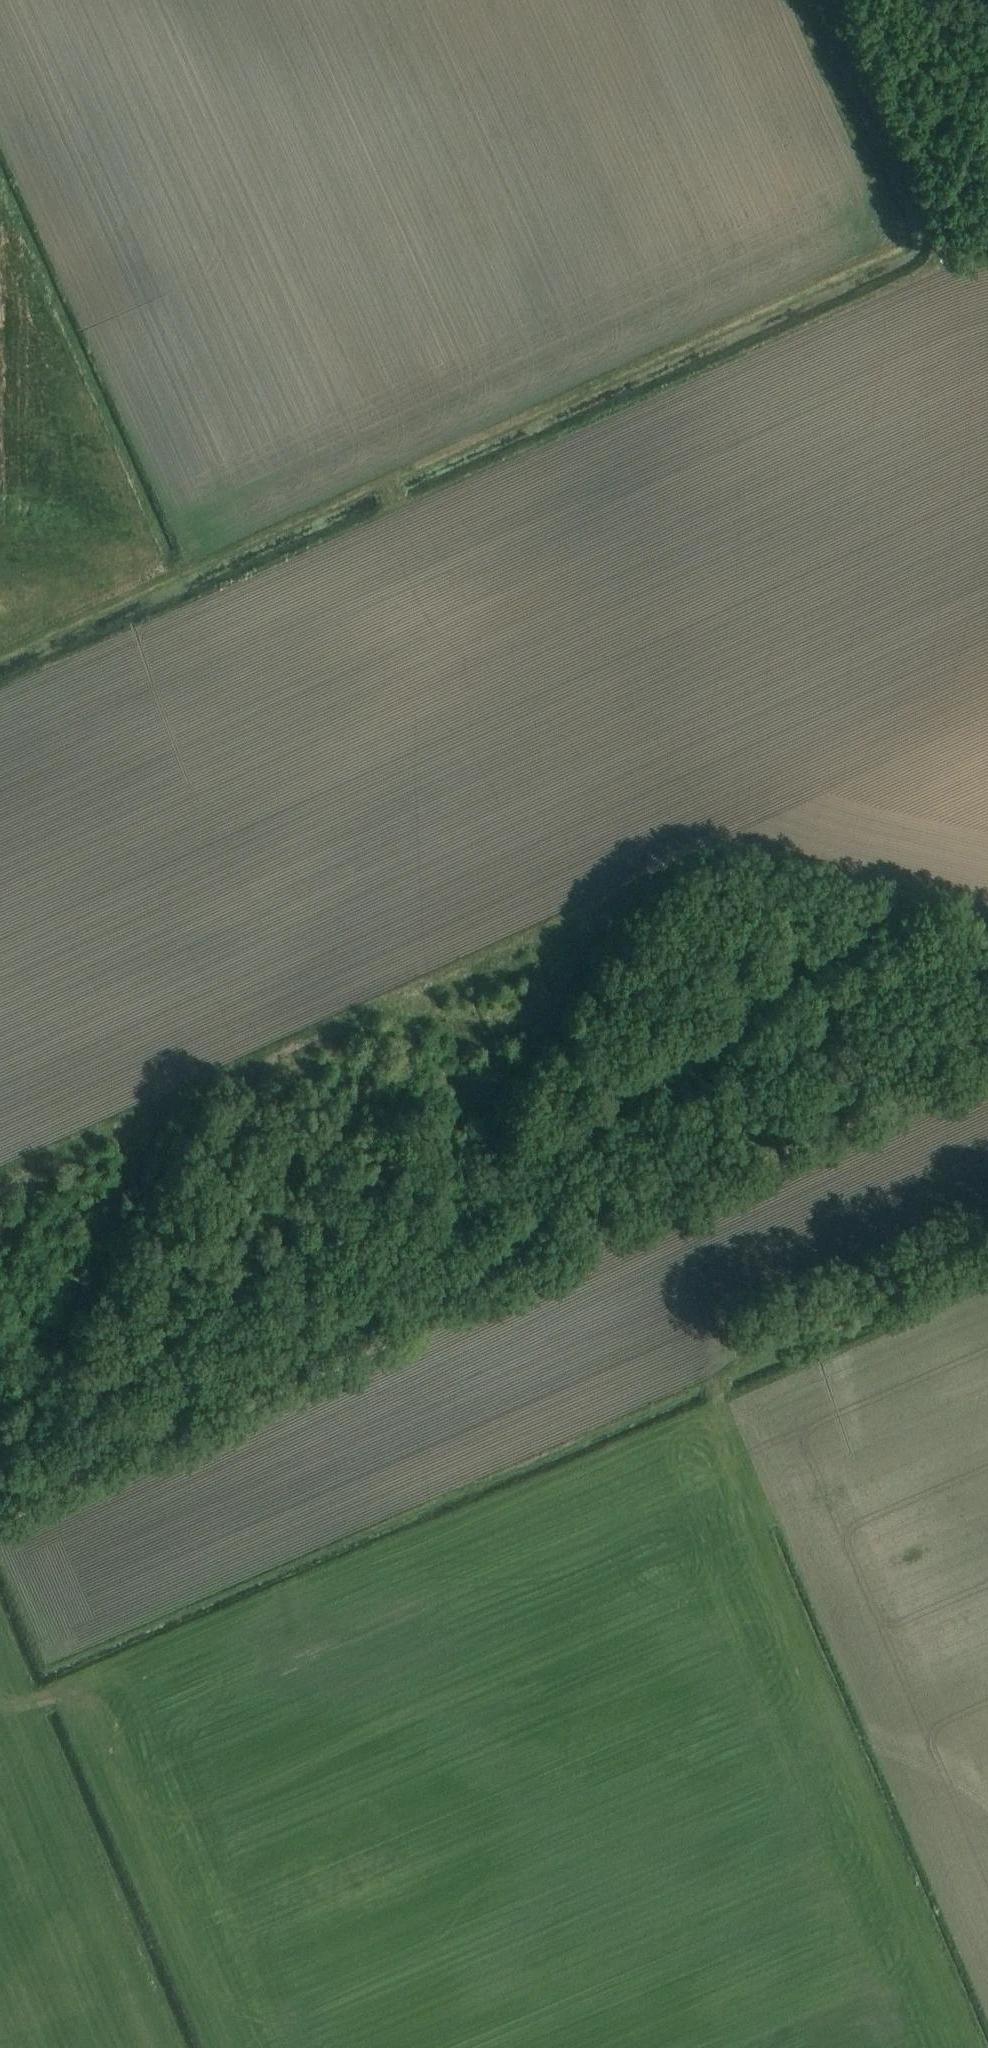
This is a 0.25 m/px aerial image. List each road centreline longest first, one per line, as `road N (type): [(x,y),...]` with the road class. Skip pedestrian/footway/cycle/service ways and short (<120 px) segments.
road 1 (track): [(0,1626),(178,2047)]

